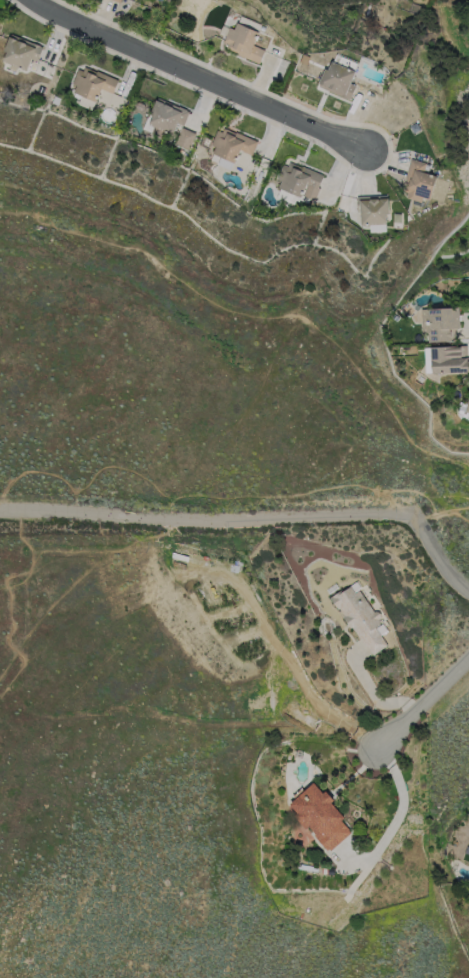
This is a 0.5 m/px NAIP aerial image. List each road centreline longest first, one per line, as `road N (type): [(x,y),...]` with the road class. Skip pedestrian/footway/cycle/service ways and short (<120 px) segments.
road 1 (residential): [(468,594),(412,520),(393,514),(217,524),(0,513)]
road 2 (residential): [(35,0),(373,142)]
road 3 (residential): [(383,747),(468,662)]

